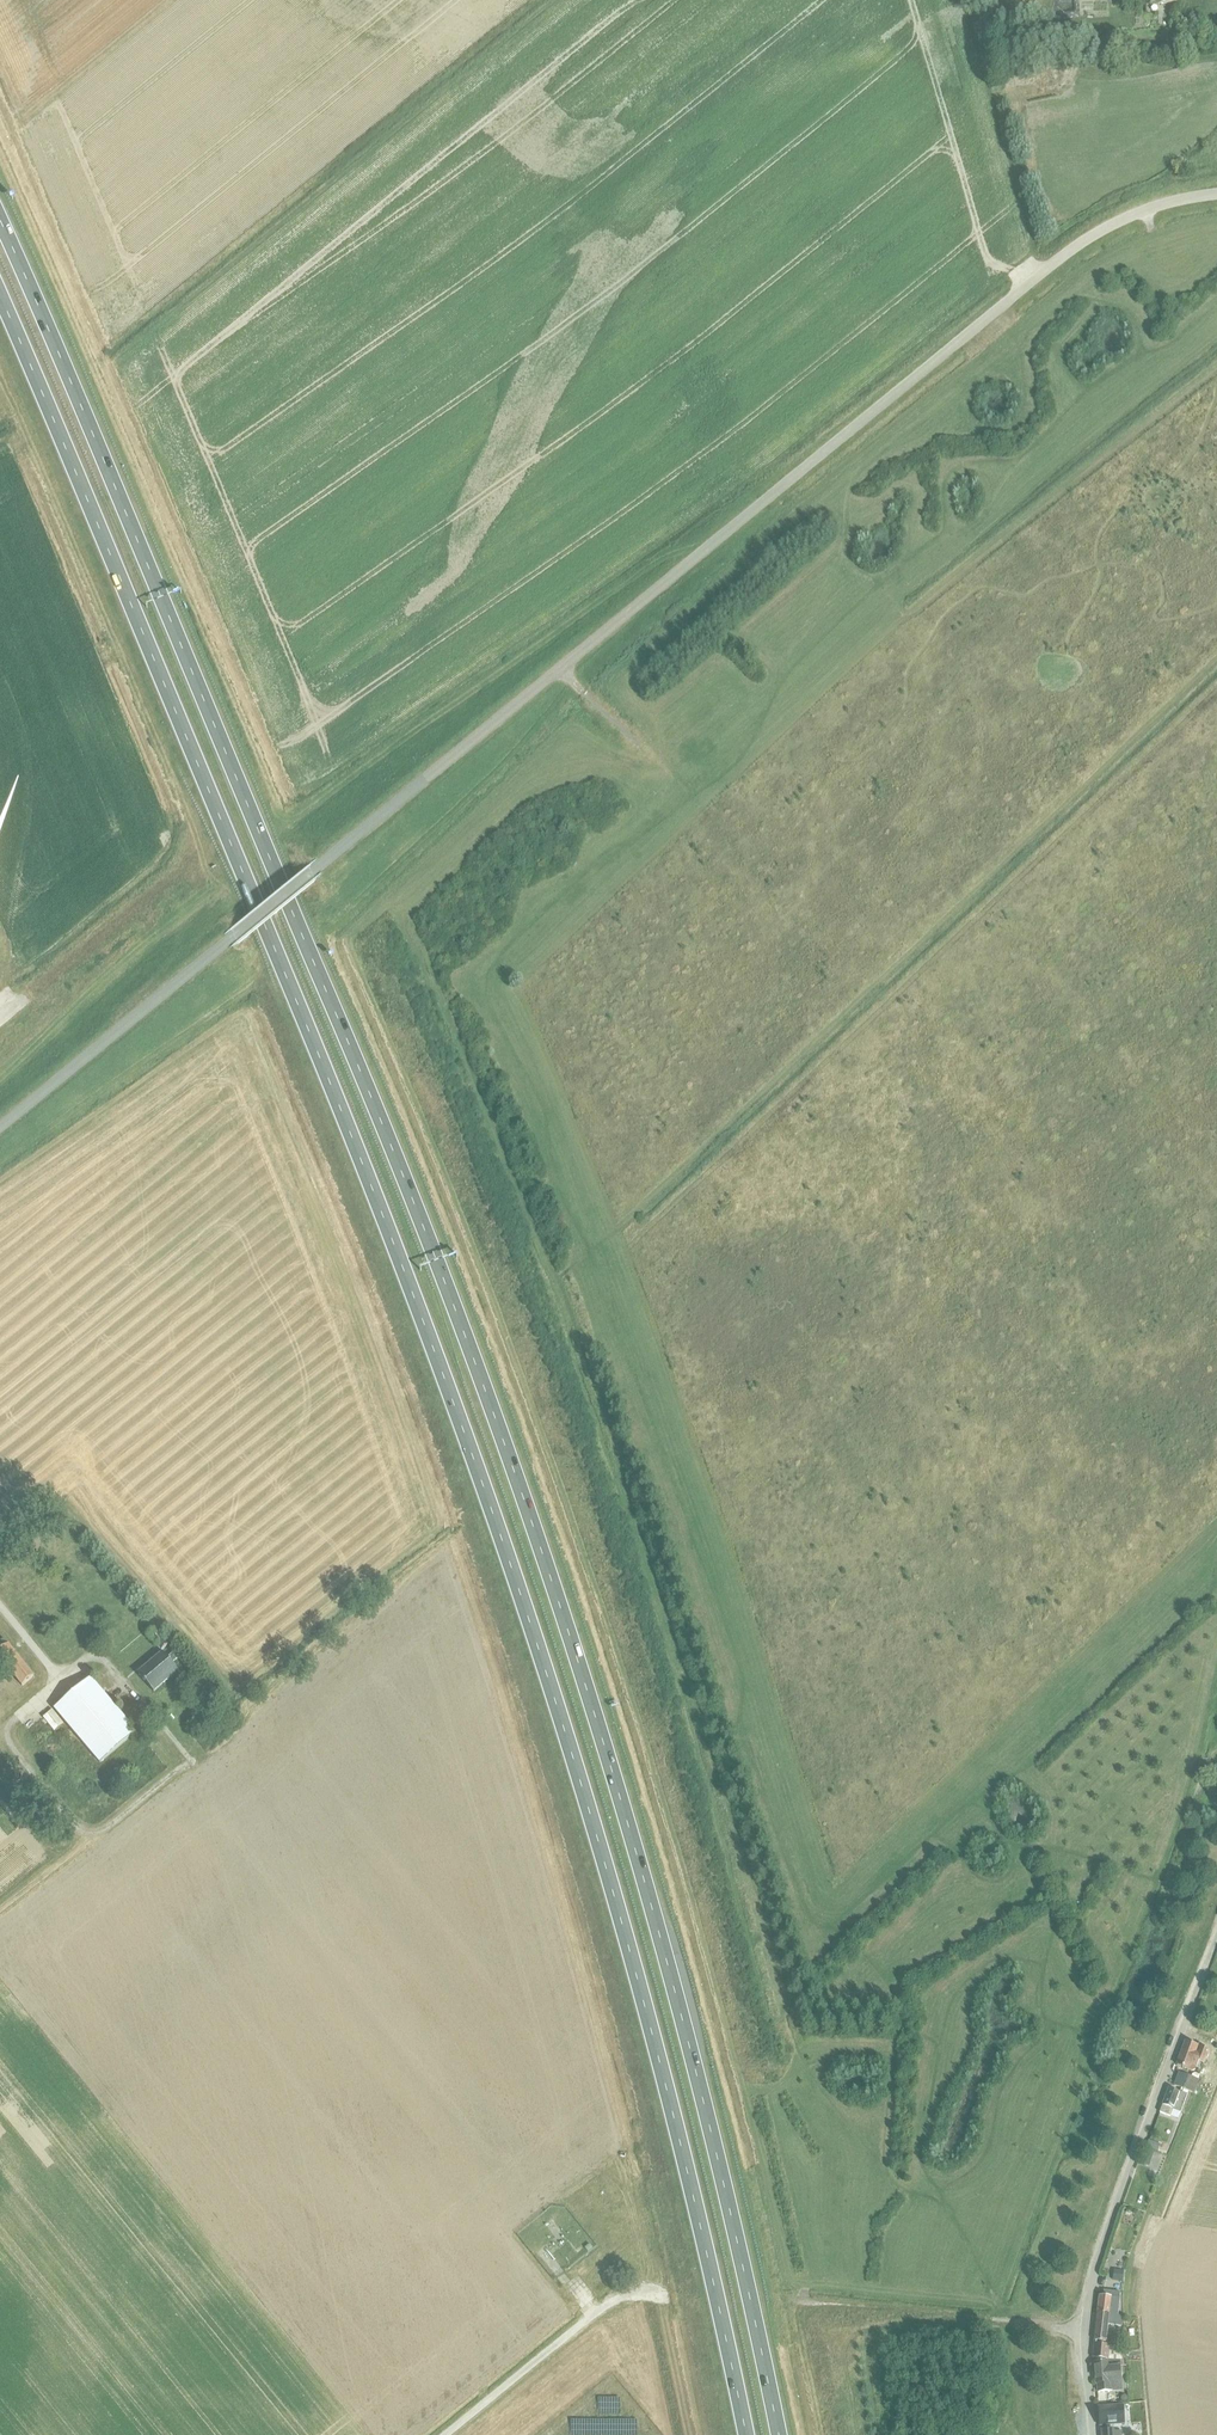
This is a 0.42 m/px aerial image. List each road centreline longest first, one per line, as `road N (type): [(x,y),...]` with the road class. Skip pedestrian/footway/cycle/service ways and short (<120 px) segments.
road 1 (track): [(1216,314),(1175,354),(1157,358),(1128,307),(1070,301),(1022,352),(1022,412),(1013,427),(923,424),(862,469),(847,496),(849,568),(797,584),(769,609),(786,673),(764,703),(752,744),(723,779),(649,837),(610,848),(575,895),(535,914),(492,970),(485,998),(545,1104),(553,1187),(576,1212),(605,1281),(610,1308),(602,1351),(608,1369),(660,1420),(684,1494),(721,1544),(724,1603),(751,1702),(745,1747),(782,1786),(811,1908),(895,1985),(903,2020),(893,2055),(886,2174),(912,2196),(940,2200),(1004,2322)]
road 2 (trunk): [(779,2434),(712,2129),(532,1520),(402,1174),(0,220)]
road 3 (trunk): [(0,295),(320,1058),(497,1526),(628,1945),(746,2434)]
road 4 (unclassified): [(0,1126),(813,463),(1063,247),(1145,204),(1216,190)]
road 5 (residential): [(1088,2434),(1082,2380),(1089,2276),(1216,1936)]
road 6 (track): [(1084,2330),(792,2300)]
road 7 (unclassified): [(446,2434),(607,2305),(634,2293),(665,2295)]

